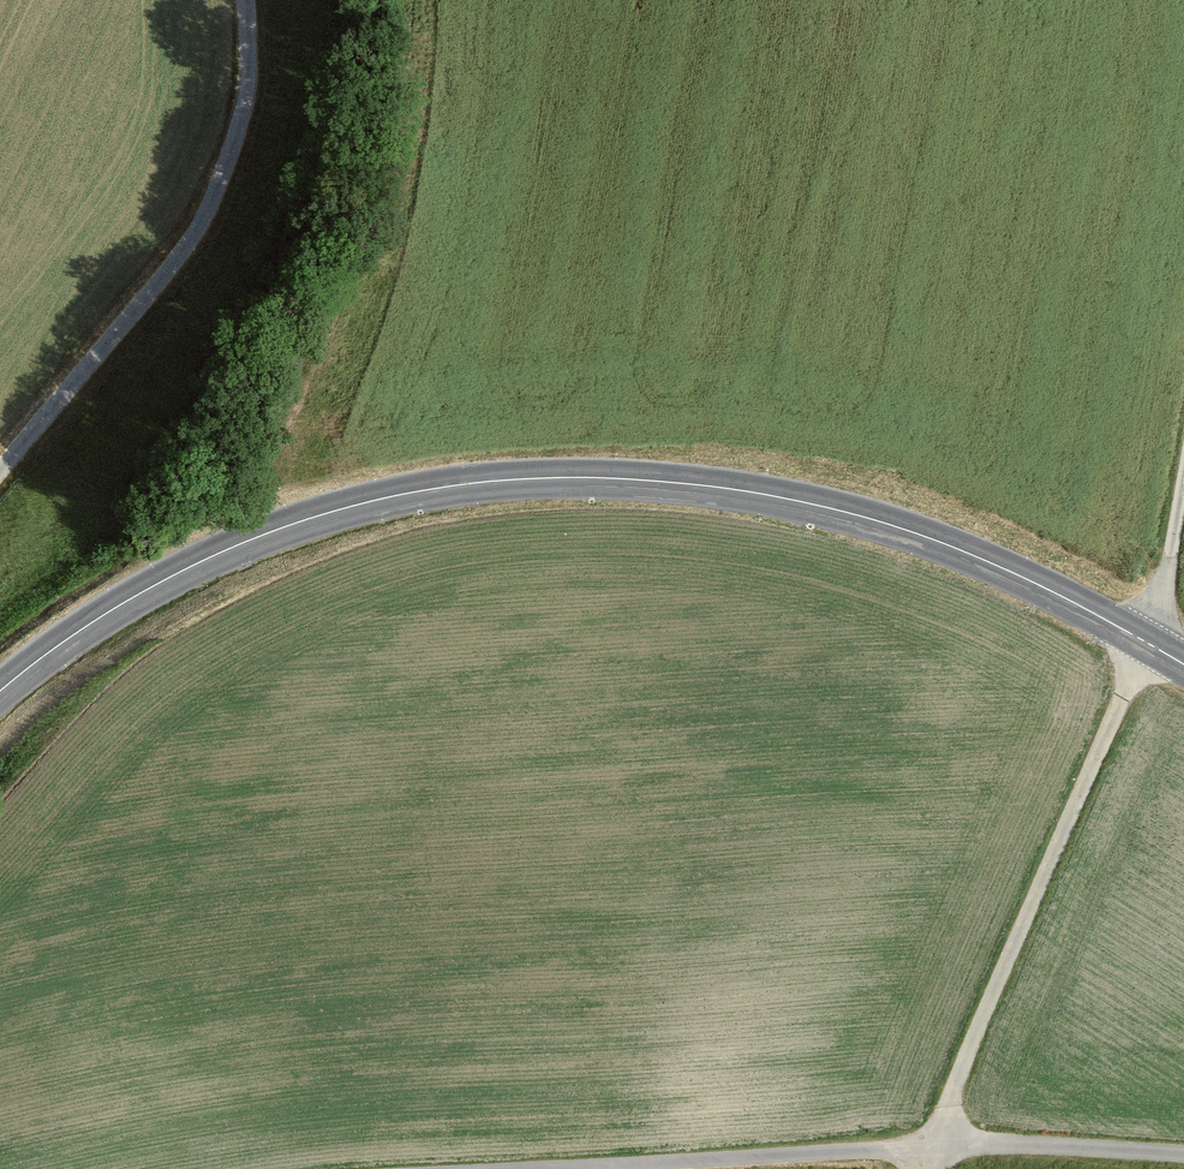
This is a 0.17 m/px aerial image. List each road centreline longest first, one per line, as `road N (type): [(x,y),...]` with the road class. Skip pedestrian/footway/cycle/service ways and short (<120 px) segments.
road 1 (secondary): [(1146,642),(971,554),(856,515),(700,485),(522,479),(378,499),(226,550),(121,604),(0,691)]
road 2 (track): [(1183,1161),(926,1147),(538,1168)]
road 3 (track): [(1146,642),(921,1168)]
road 4 (track): [(0,470),(204,218),(249,88),(247,0)]
road 5 (unclassified): [(1183,473),(1146,642)]

